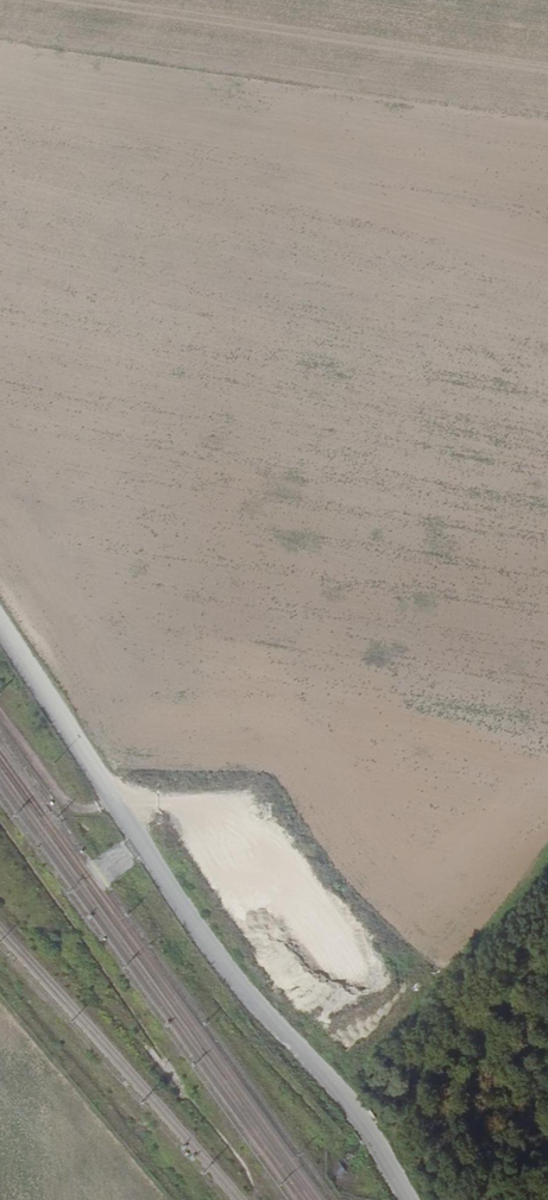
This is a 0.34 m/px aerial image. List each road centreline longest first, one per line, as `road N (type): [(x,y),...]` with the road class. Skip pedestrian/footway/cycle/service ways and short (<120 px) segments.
road 1 (unclassified): [(412,1199),(336,1081),(266,1011),(180,903),(0,638)]

